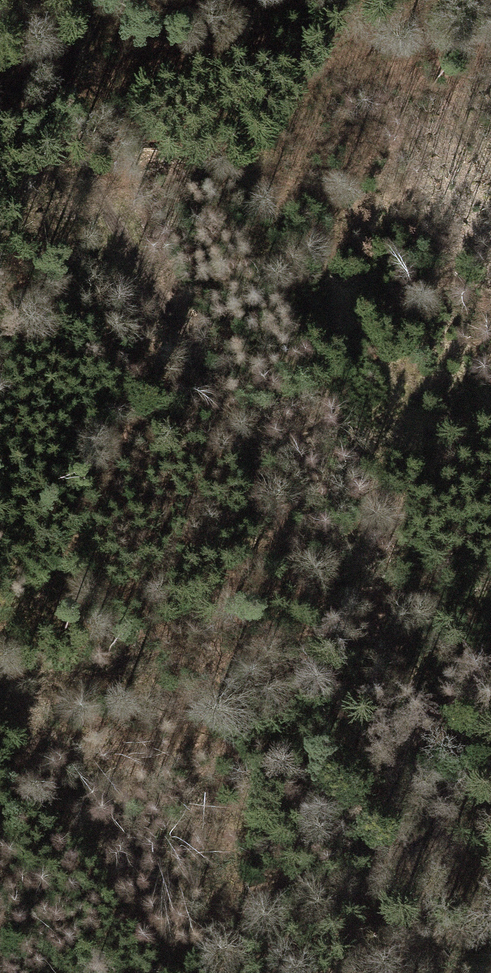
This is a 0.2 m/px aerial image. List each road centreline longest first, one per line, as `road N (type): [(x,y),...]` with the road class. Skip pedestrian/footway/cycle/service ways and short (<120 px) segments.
road 1 (track): [(46,0),(68,122),(100,198),(204,368),(300,577)]
road 2 (track): [(490,661),(469,670),(404,770),(389,918),(399,972)]
road 3 (track): [(448,0),(465,81),(490,115)]

